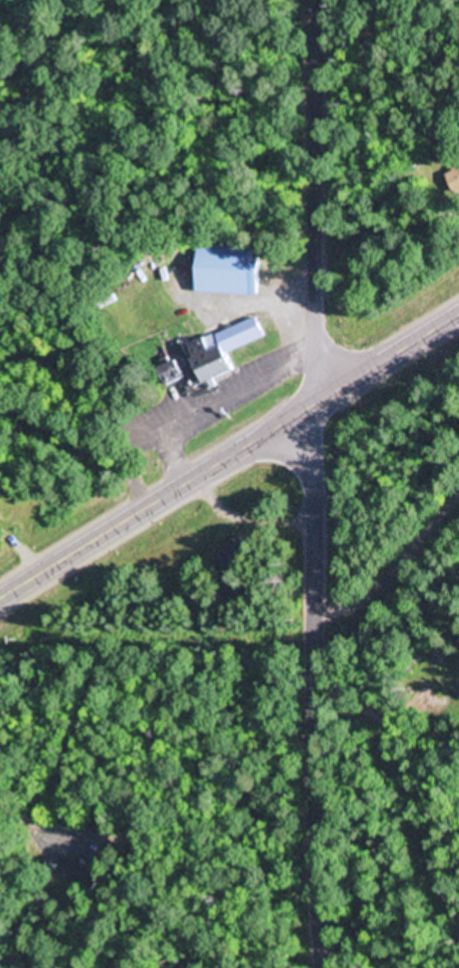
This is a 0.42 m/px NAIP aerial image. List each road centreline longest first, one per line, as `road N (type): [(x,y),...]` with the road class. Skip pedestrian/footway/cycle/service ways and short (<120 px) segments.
road 1 (residential): [(329,967),(313,400)]
road 2 (track): [(0,642),(266,475),(333,463),(365,412),(458,351)]
road 3 (track): [(458,265),(149,480),(0,565)]
road 4 (primary): [(458,311),(0,596)]
road 5 (residential): [(313,400),(322,0)]

